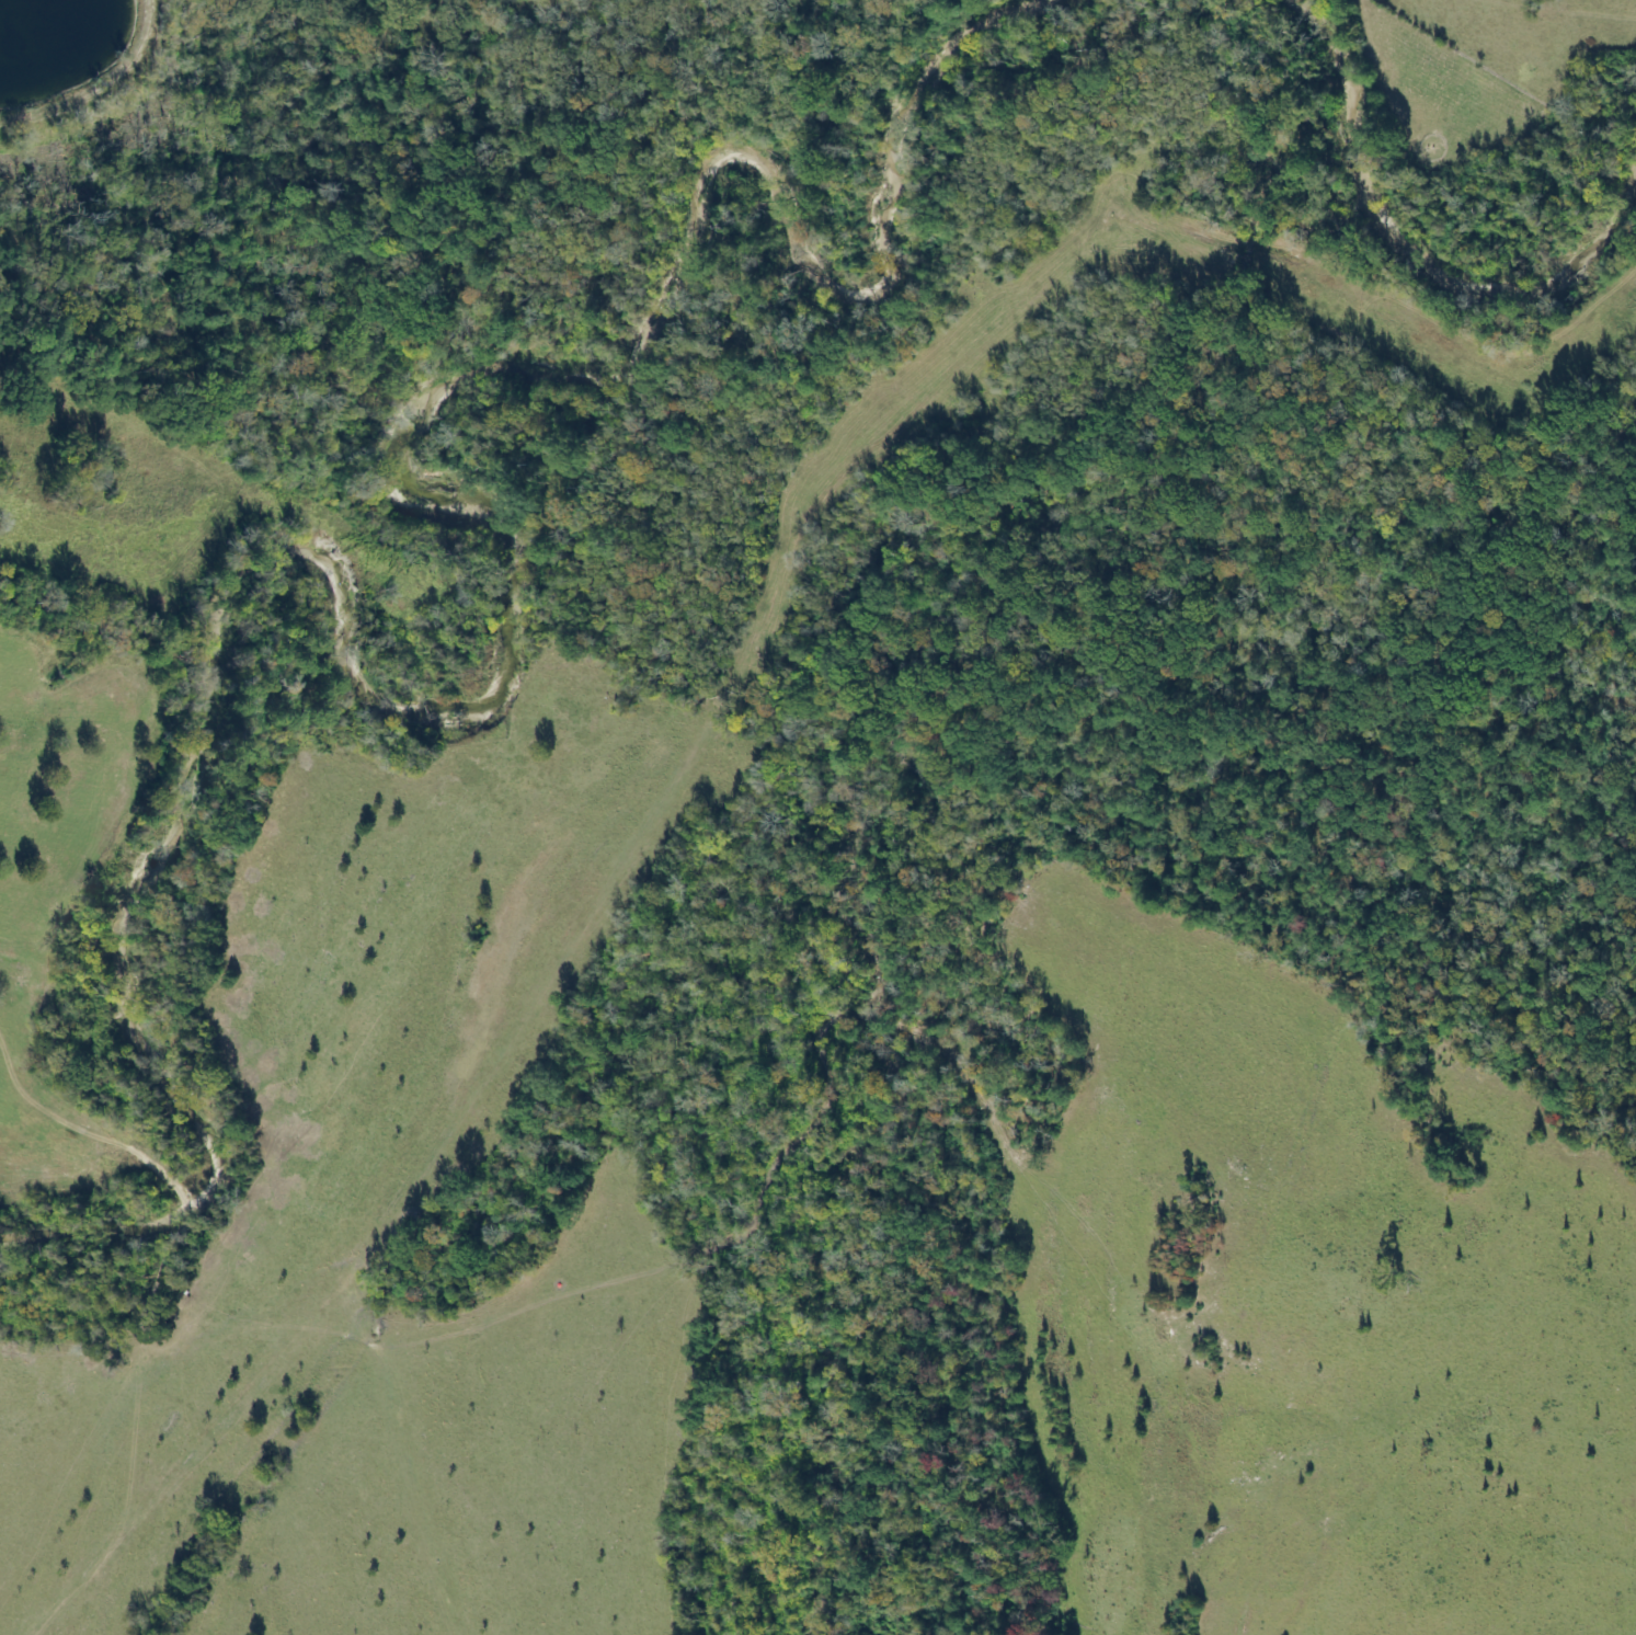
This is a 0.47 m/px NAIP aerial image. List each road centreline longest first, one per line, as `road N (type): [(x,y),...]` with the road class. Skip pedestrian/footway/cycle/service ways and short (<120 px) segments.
road 1 (track): [(448,1634),(421,1542),(402,1406),(324,1268)]

